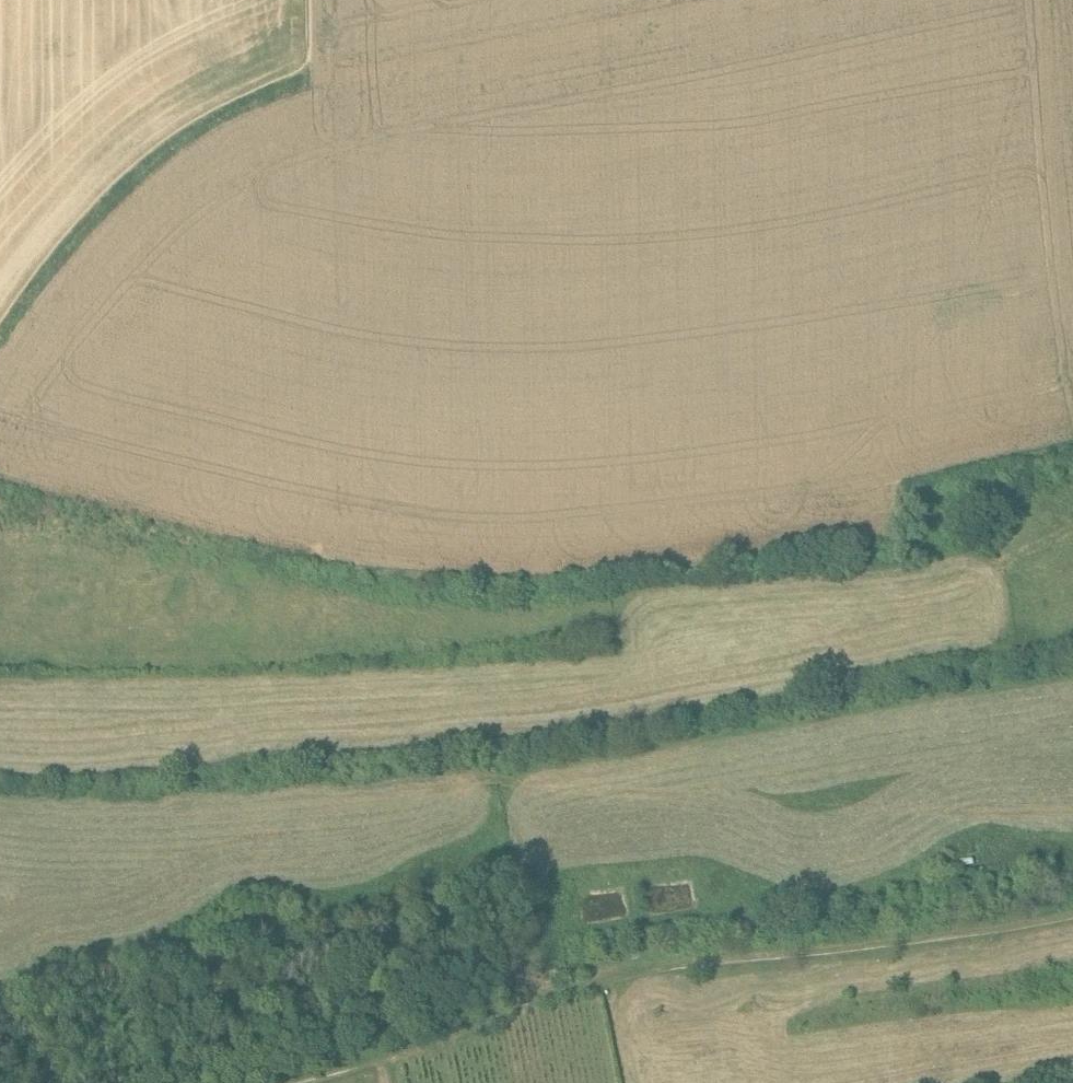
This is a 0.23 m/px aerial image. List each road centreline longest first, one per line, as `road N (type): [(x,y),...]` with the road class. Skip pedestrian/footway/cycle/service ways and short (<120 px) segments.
road 1 (track): [(1072,915),(661,962),(523,1001)]

